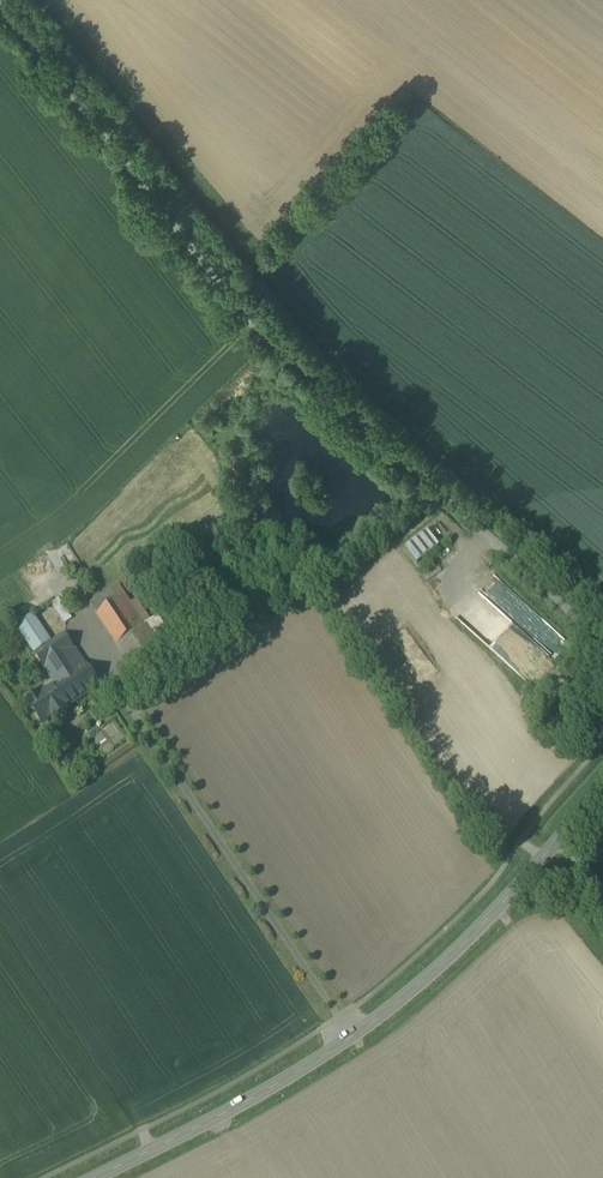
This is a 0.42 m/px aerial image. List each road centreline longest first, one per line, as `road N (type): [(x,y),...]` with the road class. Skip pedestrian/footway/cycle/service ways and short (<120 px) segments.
road 1 (unclassified): [(0,8),(237,304),(602,648)]
road 2 (tertiary): [(94,1177),(353,1036),(454,953),(602,793)]

